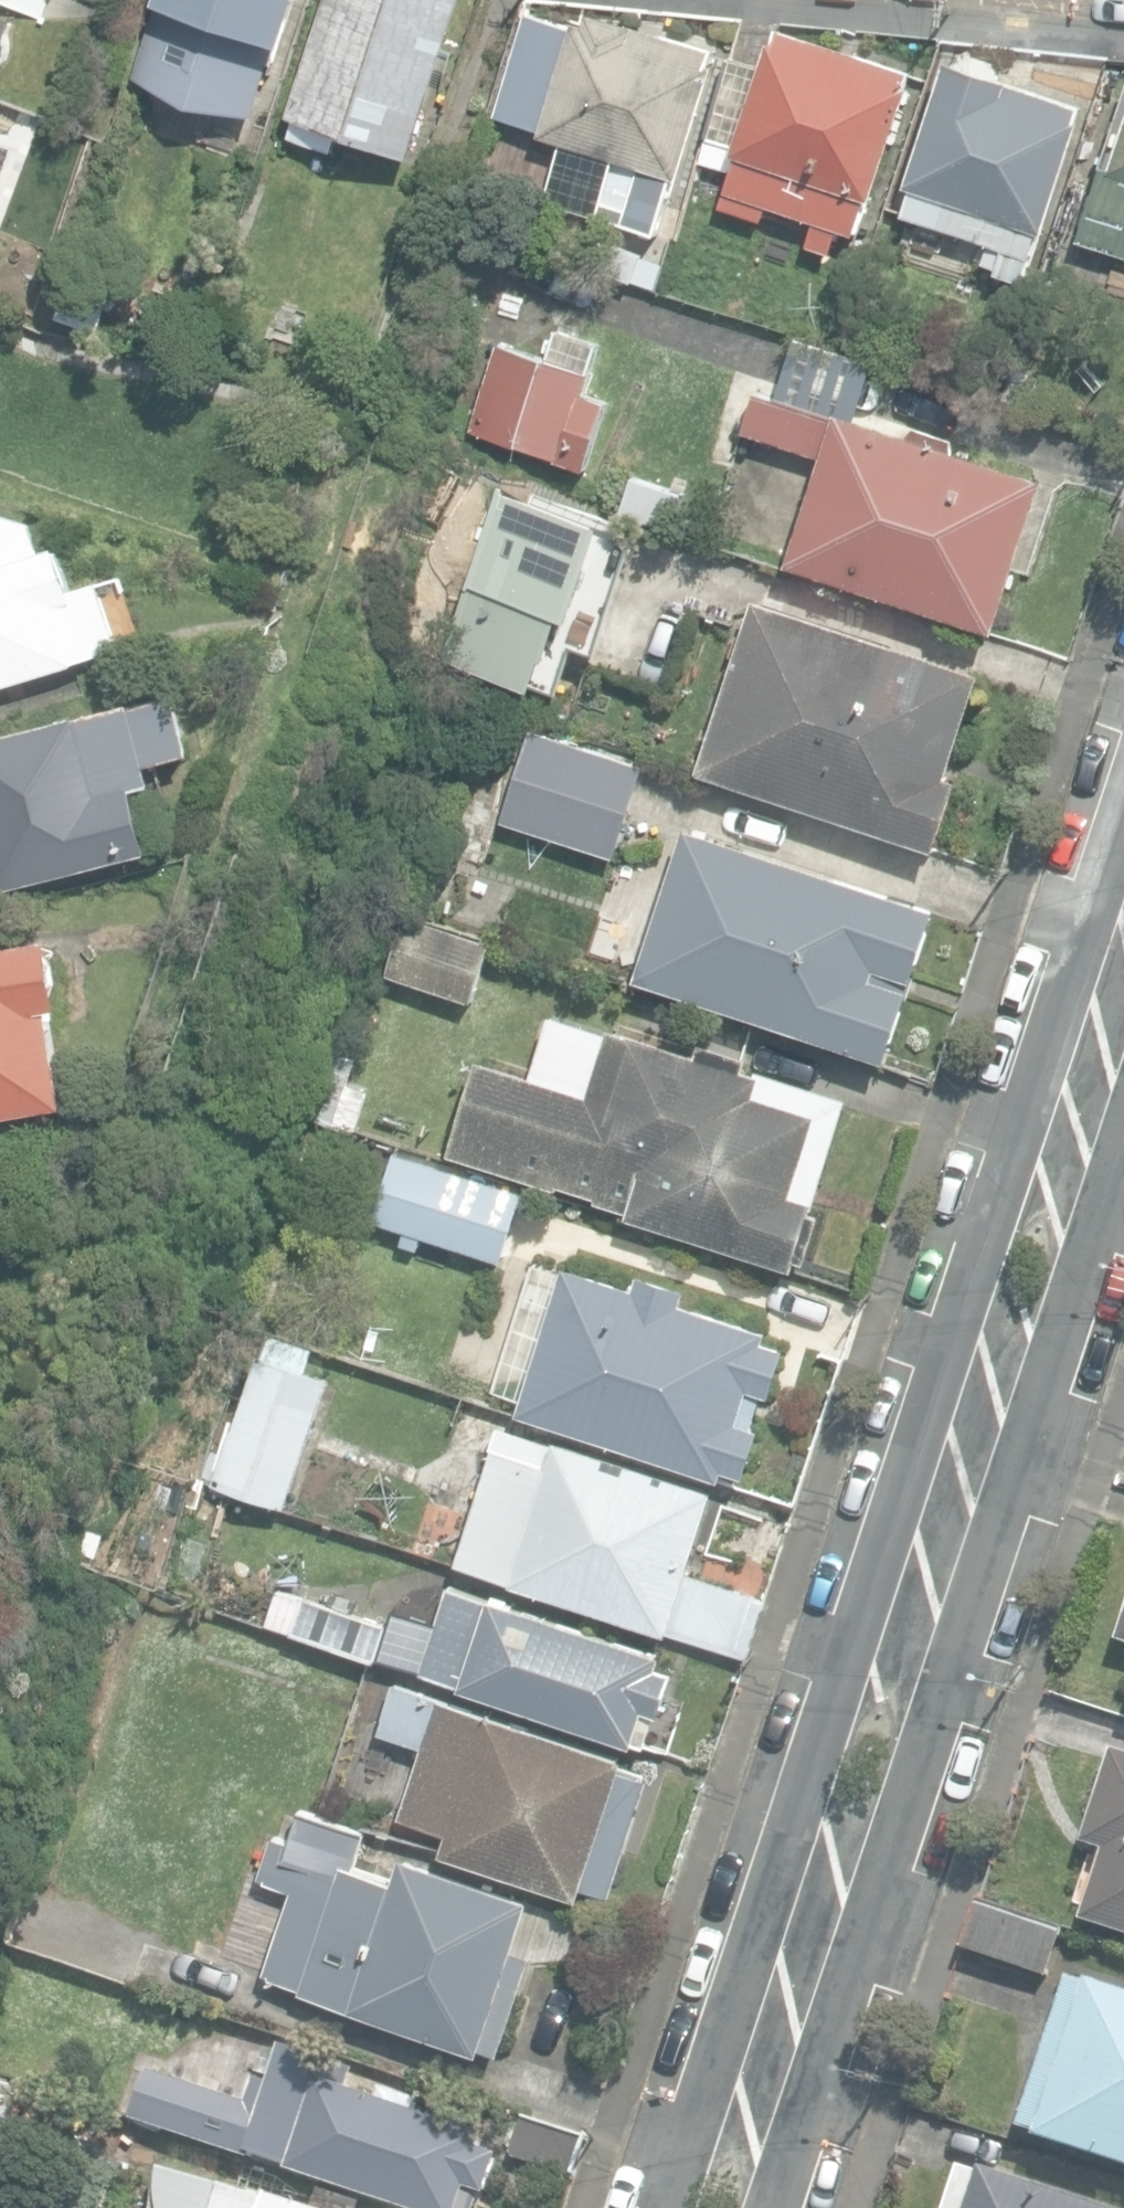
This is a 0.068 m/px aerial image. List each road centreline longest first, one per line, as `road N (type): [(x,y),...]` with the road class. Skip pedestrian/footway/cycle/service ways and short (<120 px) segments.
road 1 (residential): [(708,2207),(1123,956)]

